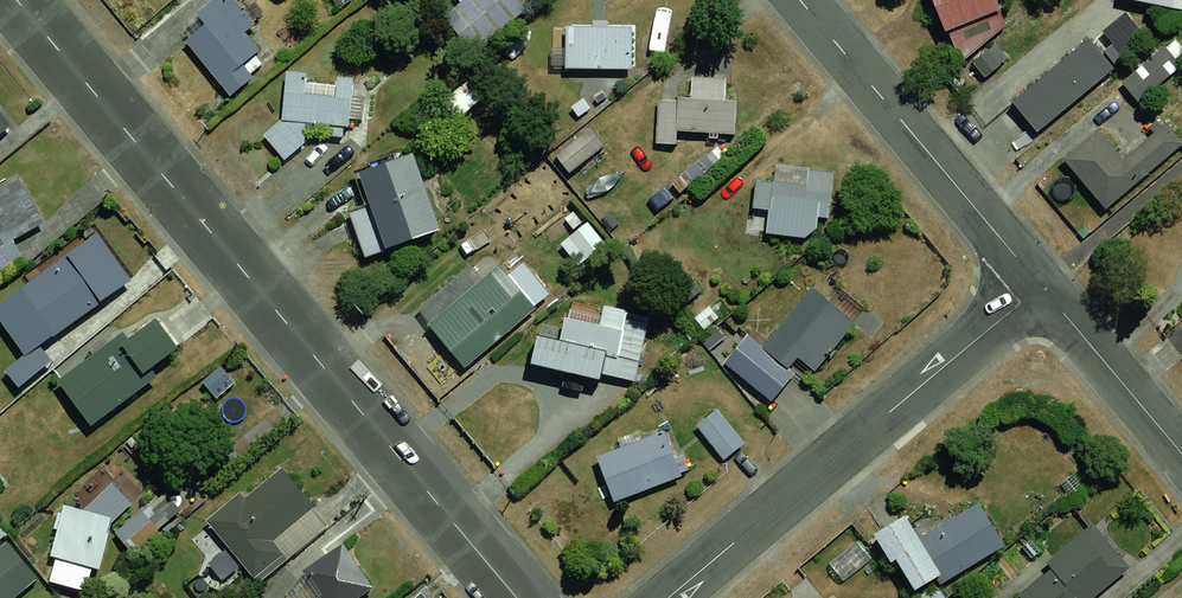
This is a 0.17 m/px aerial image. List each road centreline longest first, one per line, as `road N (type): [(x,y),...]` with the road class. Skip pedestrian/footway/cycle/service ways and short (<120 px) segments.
road 1 (residential): [(17,0),(517,597)]
road 2 (residential): [(668,597),(1042,285)]
road 3 (residential): [(1042,285),(800,0)]
road 4 (residential): [(1181,453),(1042,285)]

